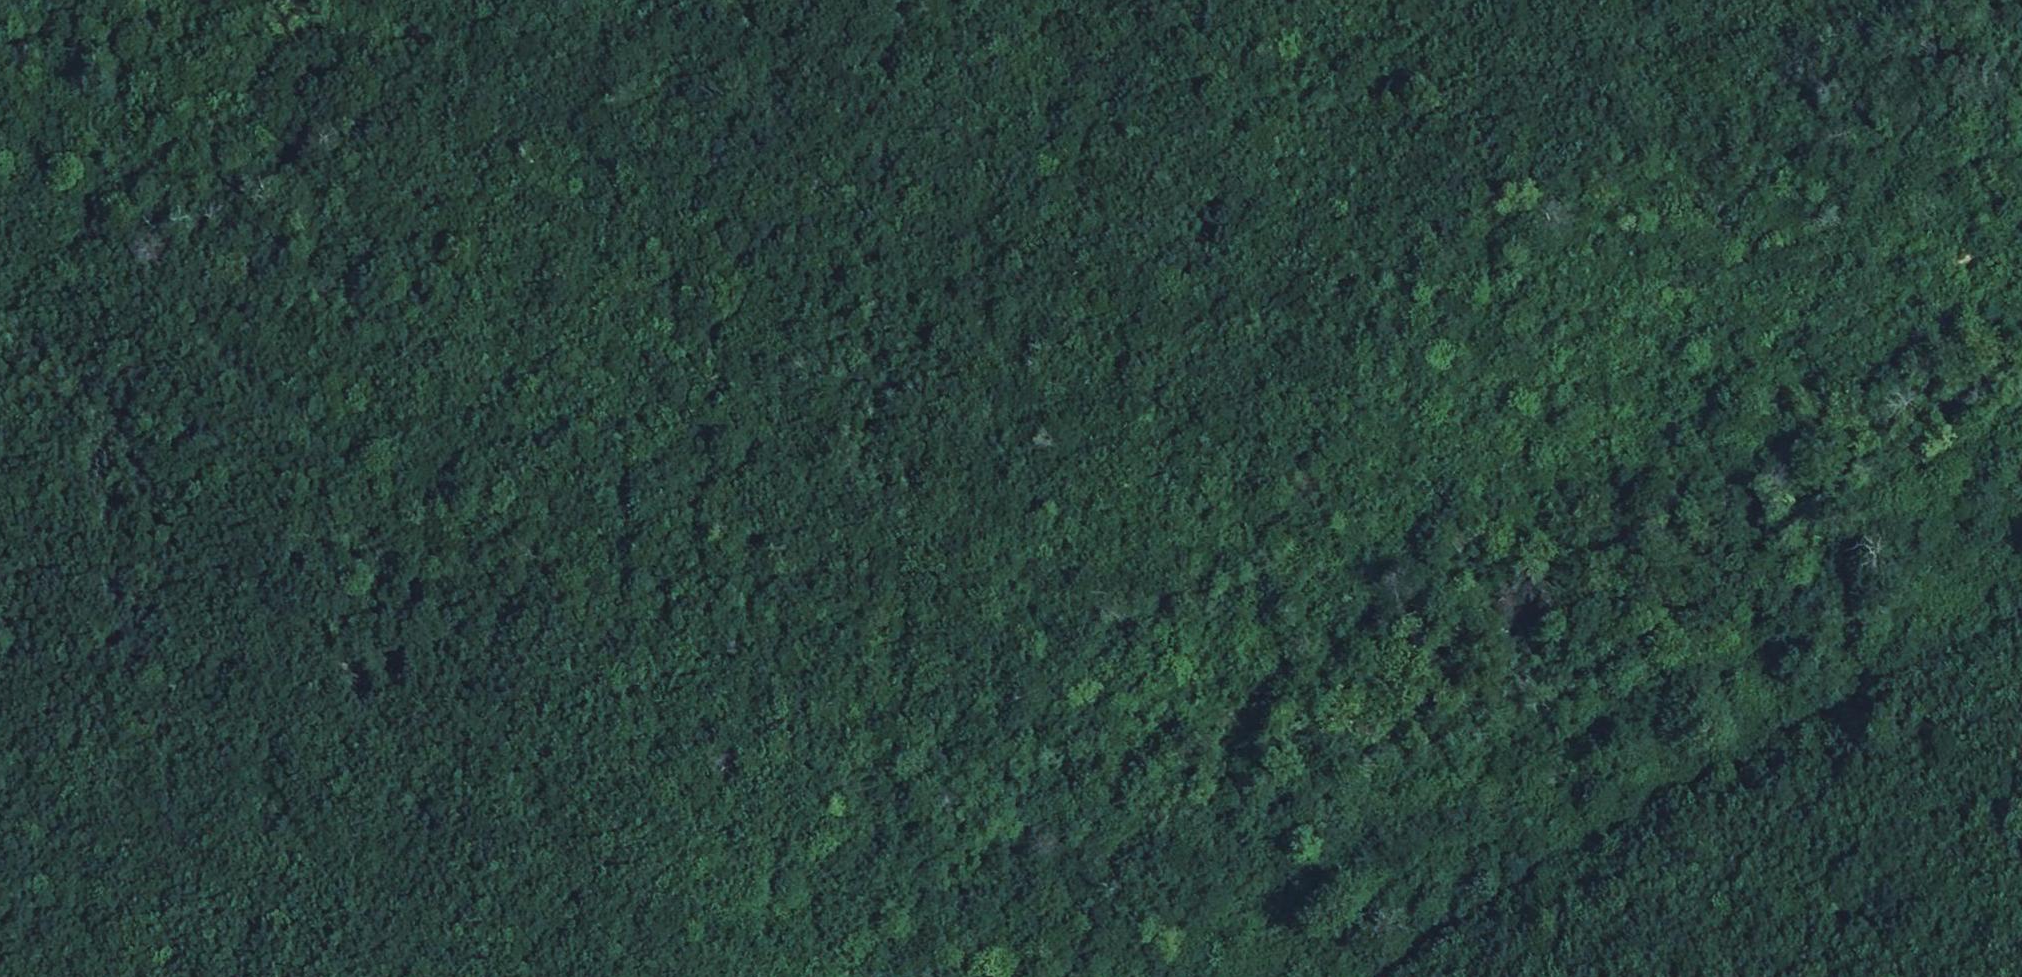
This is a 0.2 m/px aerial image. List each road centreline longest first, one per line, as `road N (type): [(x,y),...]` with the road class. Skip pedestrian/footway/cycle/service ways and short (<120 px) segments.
road 1 (track): [(2021,634),(1586,860),(1411,976)]

